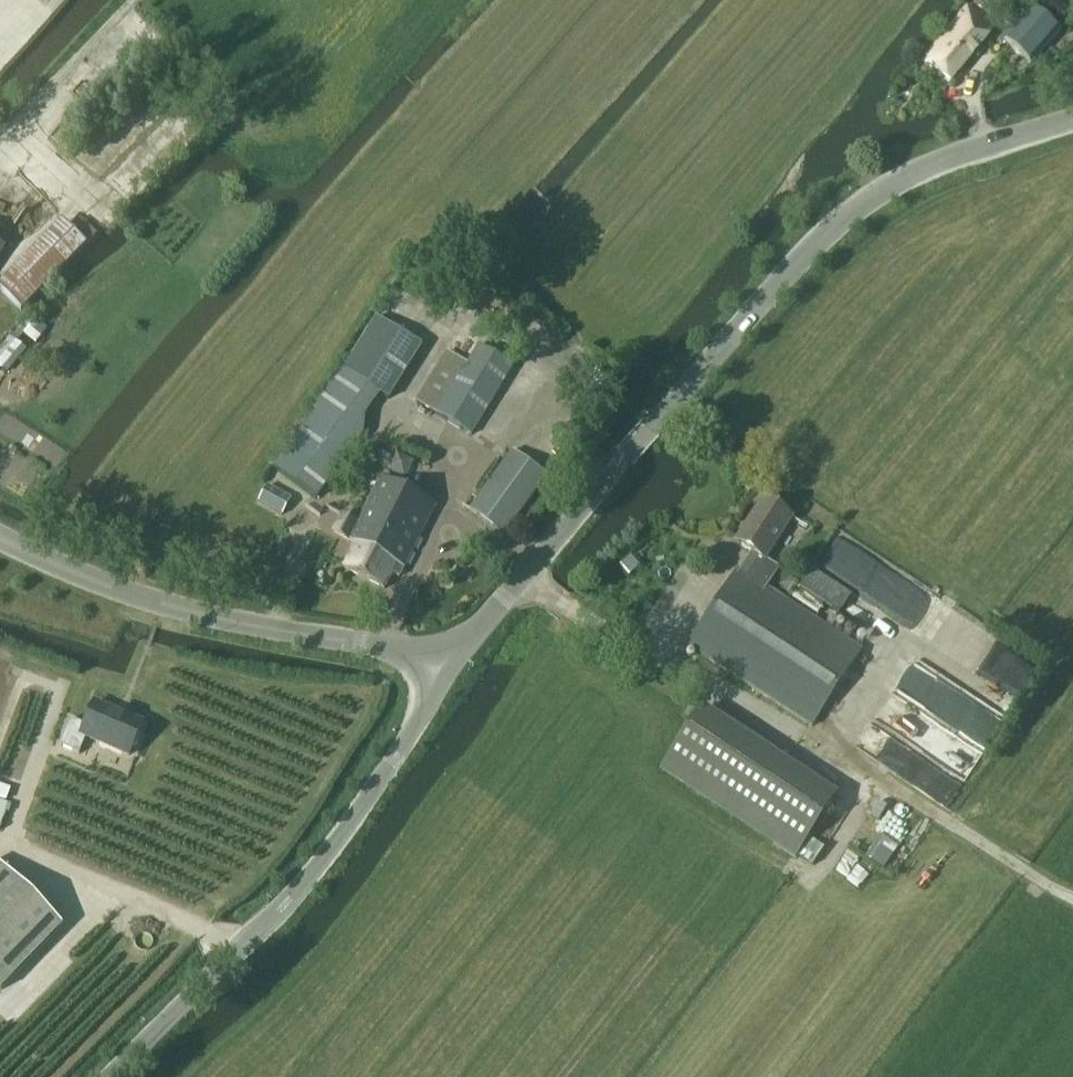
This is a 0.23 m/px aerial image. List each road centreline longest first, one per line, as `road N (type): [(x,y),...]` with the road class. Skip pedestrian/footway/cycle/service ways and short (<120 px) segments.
road 1 (unclassified): [(1072,118),(913,172),(834,227),(449,660)]
road 2 (track): [(523,577),(1072,896)]
road 3 (unclassified): [(117,1076),(302,889),(430,701),(449,660)]
road 4 (unclassified): [(449,660),(201,614),(93,578),(0,534)]

